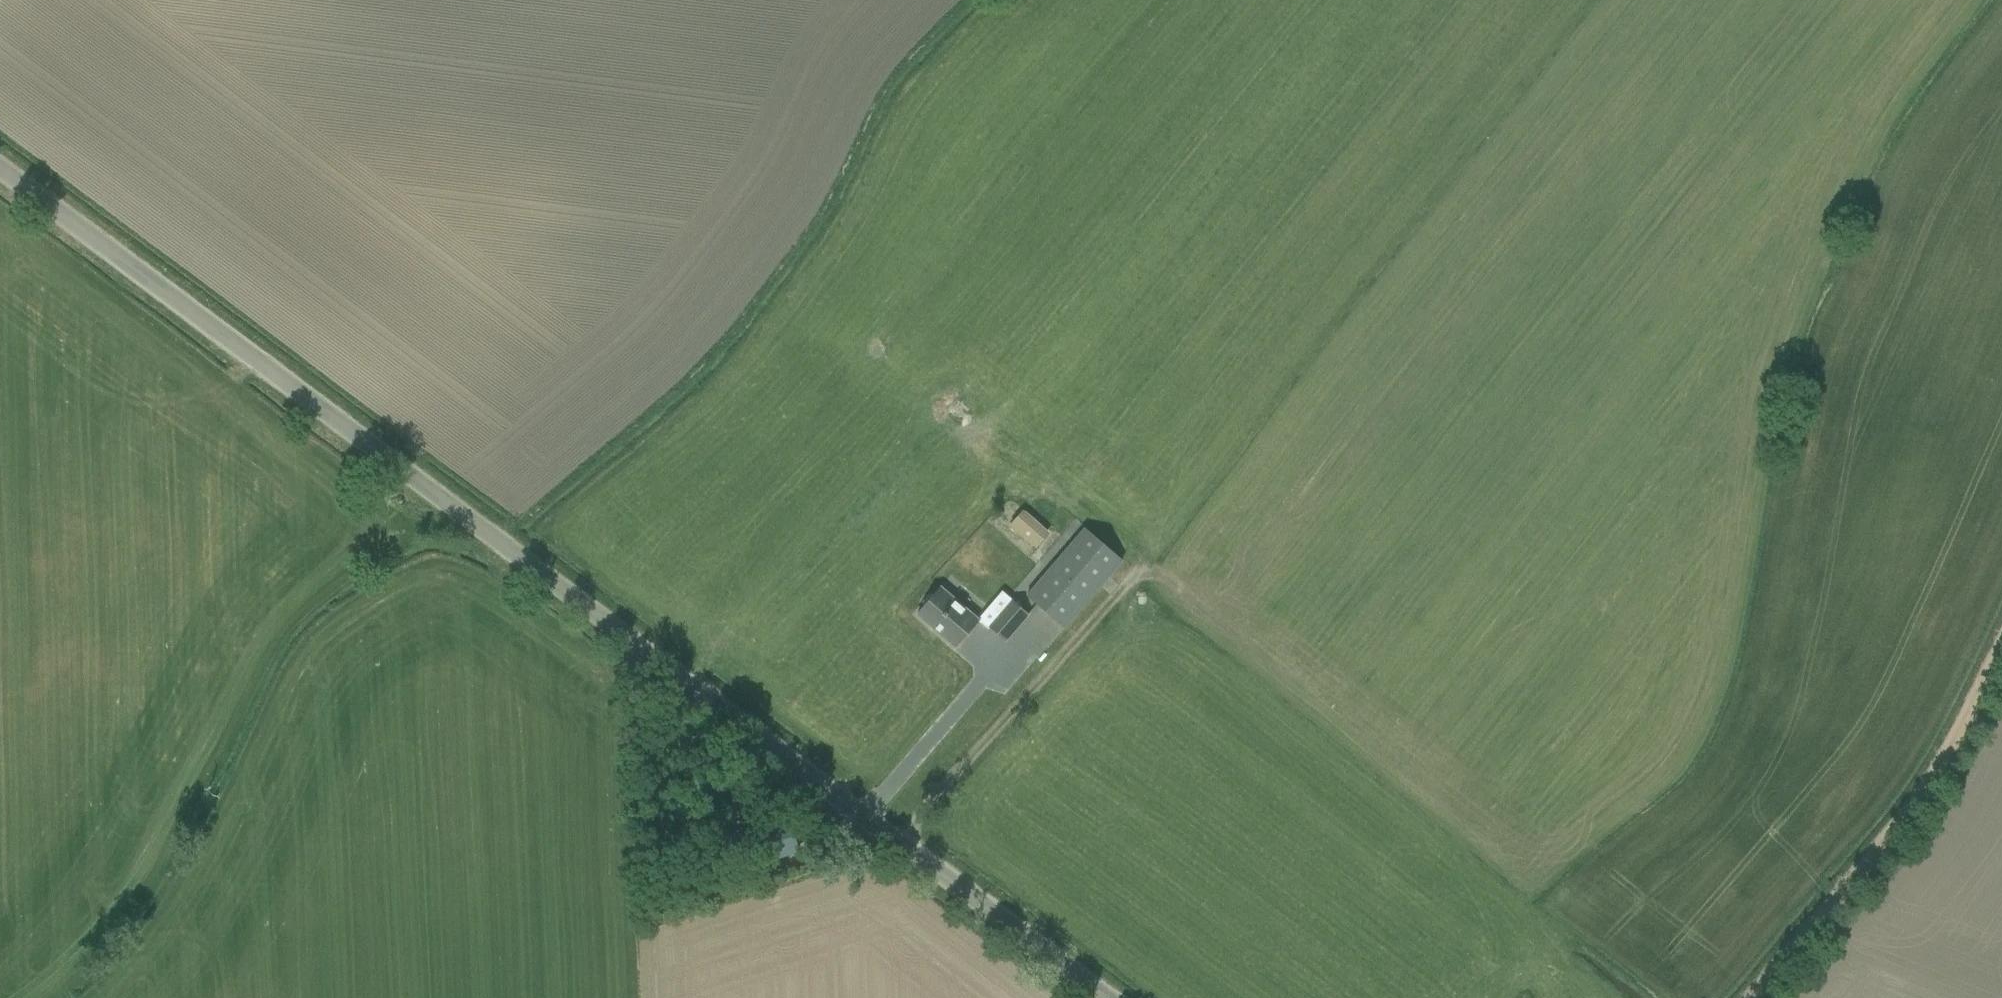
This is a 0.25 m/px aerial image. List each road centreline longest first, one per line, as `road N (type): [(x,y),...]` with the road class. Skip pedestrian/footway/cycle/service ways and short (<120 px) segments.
road 1 (tertiary): [(1105,997),(0,168)]
road 2 (track): [(2001,647),(1908,815),(1753,997)]

